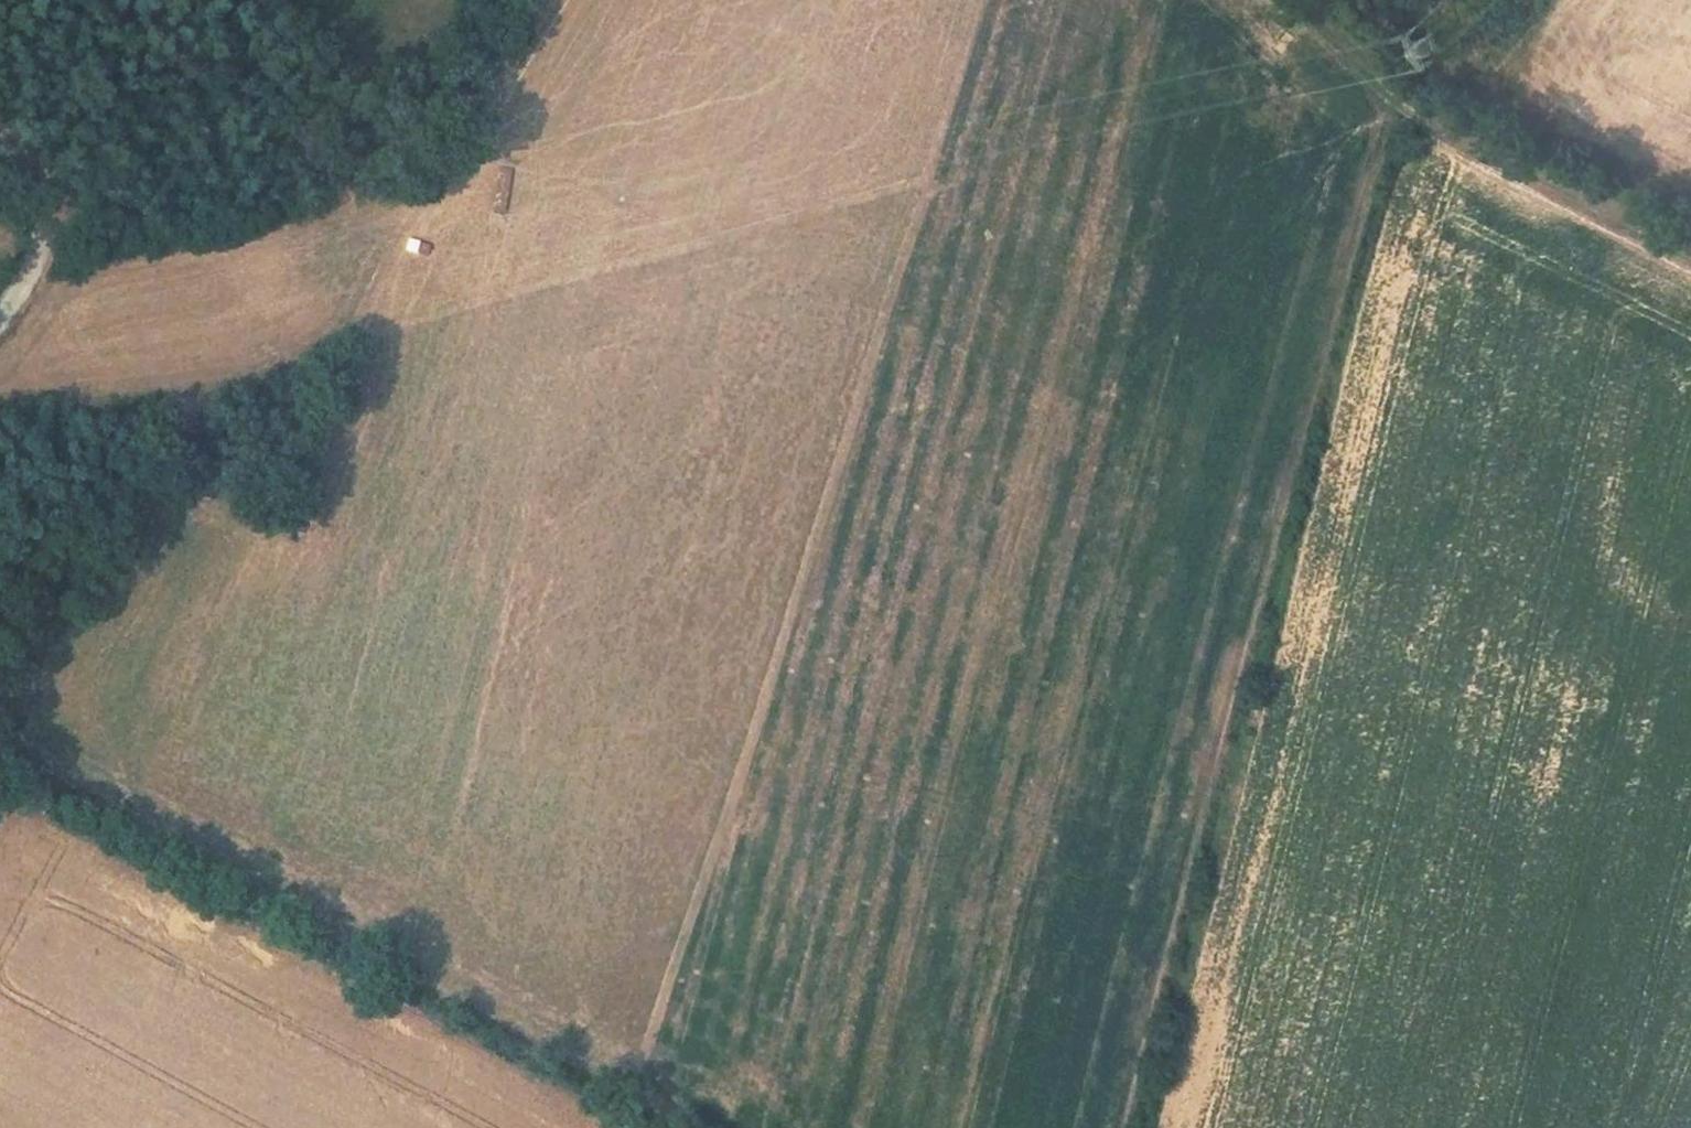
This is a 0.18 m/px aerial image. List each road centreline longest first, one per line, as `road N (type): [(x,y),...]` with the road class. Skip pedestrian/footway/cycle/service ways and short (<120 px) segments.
road 1 (track): [(1690,199),(1548,121),(1521,94),(1521,62),(1554,0)]
road 2 (track): [(0,151),(37,177),(46,213),(46,242),(0,316)]

